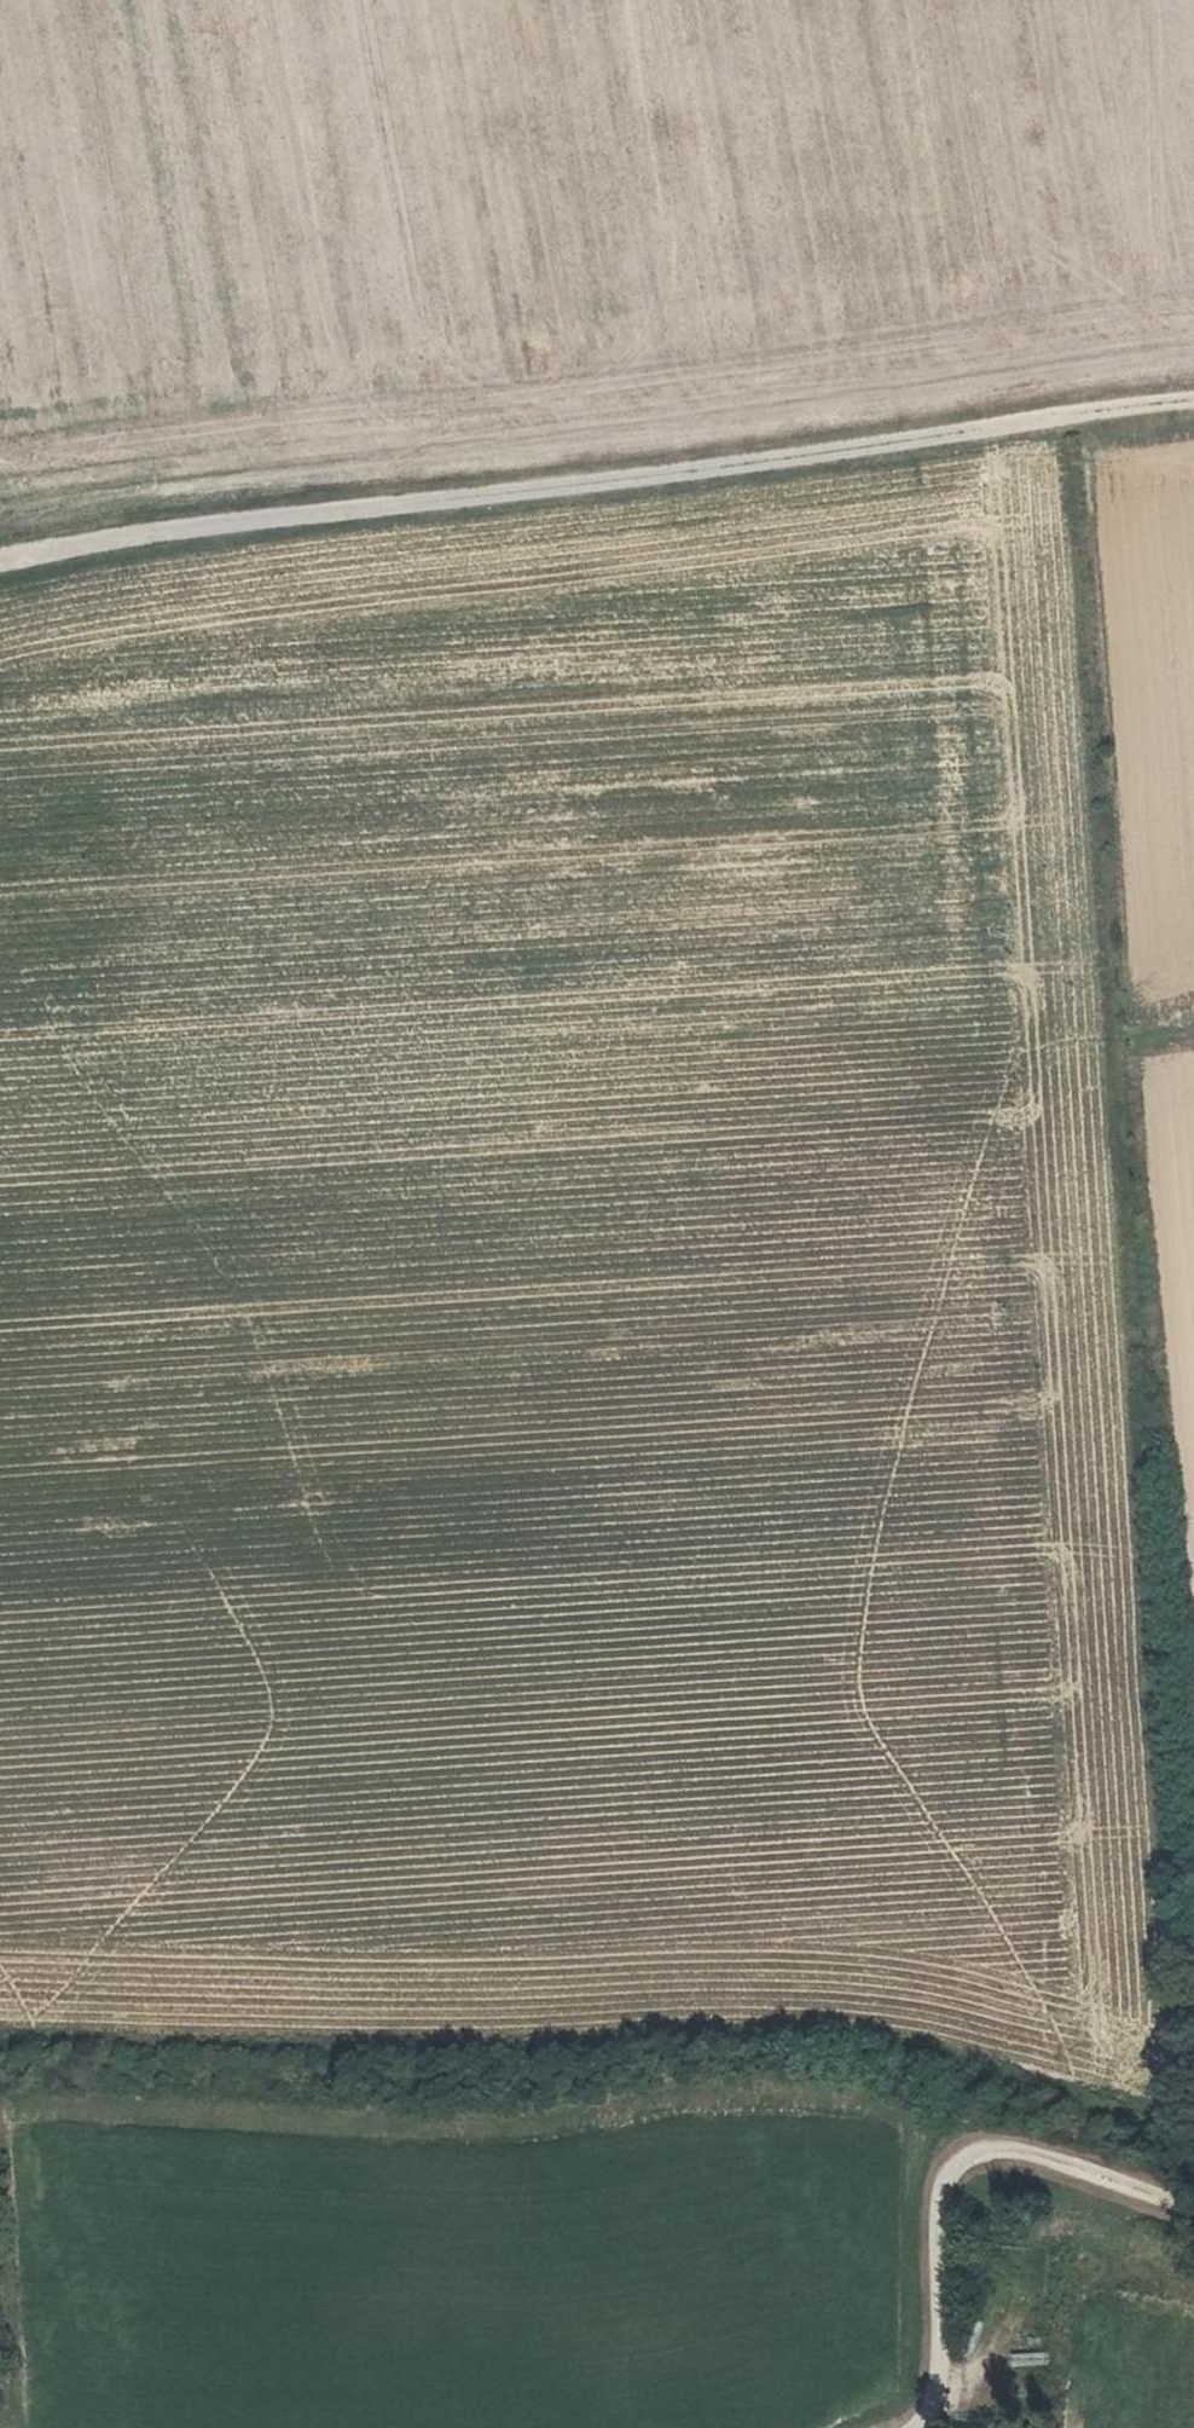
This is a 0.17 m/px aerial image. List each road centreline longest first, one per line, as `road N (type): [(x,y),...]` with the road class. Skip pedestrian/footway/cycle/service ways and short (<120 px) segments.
road 1 (track): [(0,555),(1193,394)]
road 2 (track): [(928,2427),(937,2202),(974,2152),(1056,2155),(1193,2201)]

